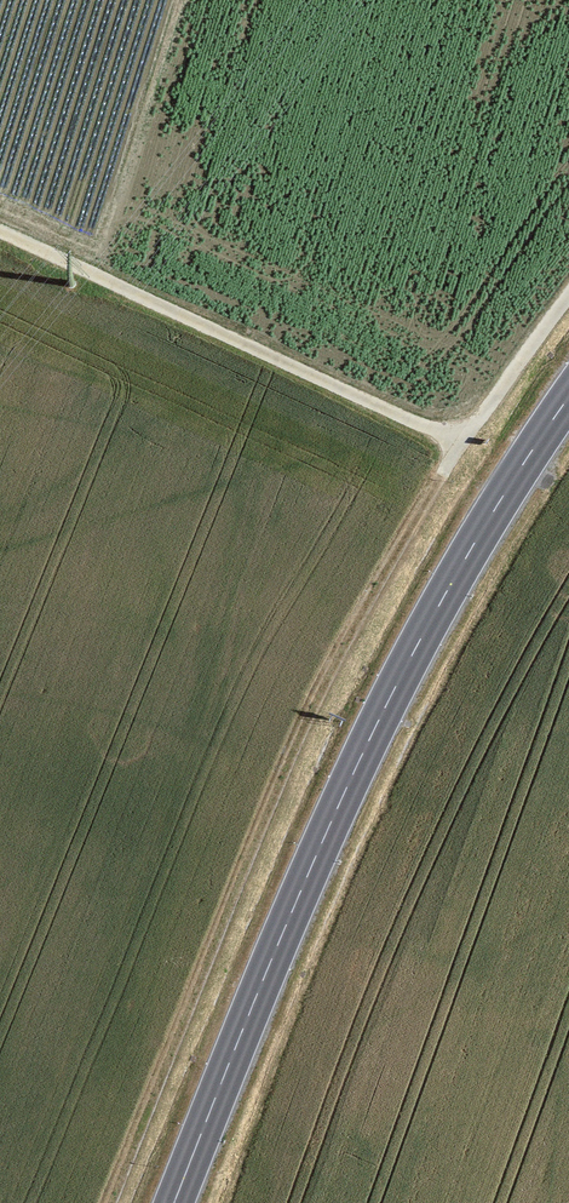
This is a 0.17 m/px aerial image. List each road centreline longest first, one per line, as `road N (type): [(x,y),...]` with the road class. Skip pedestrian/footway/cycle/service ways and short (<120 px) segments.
road 1 (secondary): [(174,1202),(365,747),(471,546),(568,403)]
road 2 (track): [(112,1202),(298,746),(461,443)]
road 3 (track): [(0,231),(461,443)]
road 4 (track): [(461,443),(568,296)]

